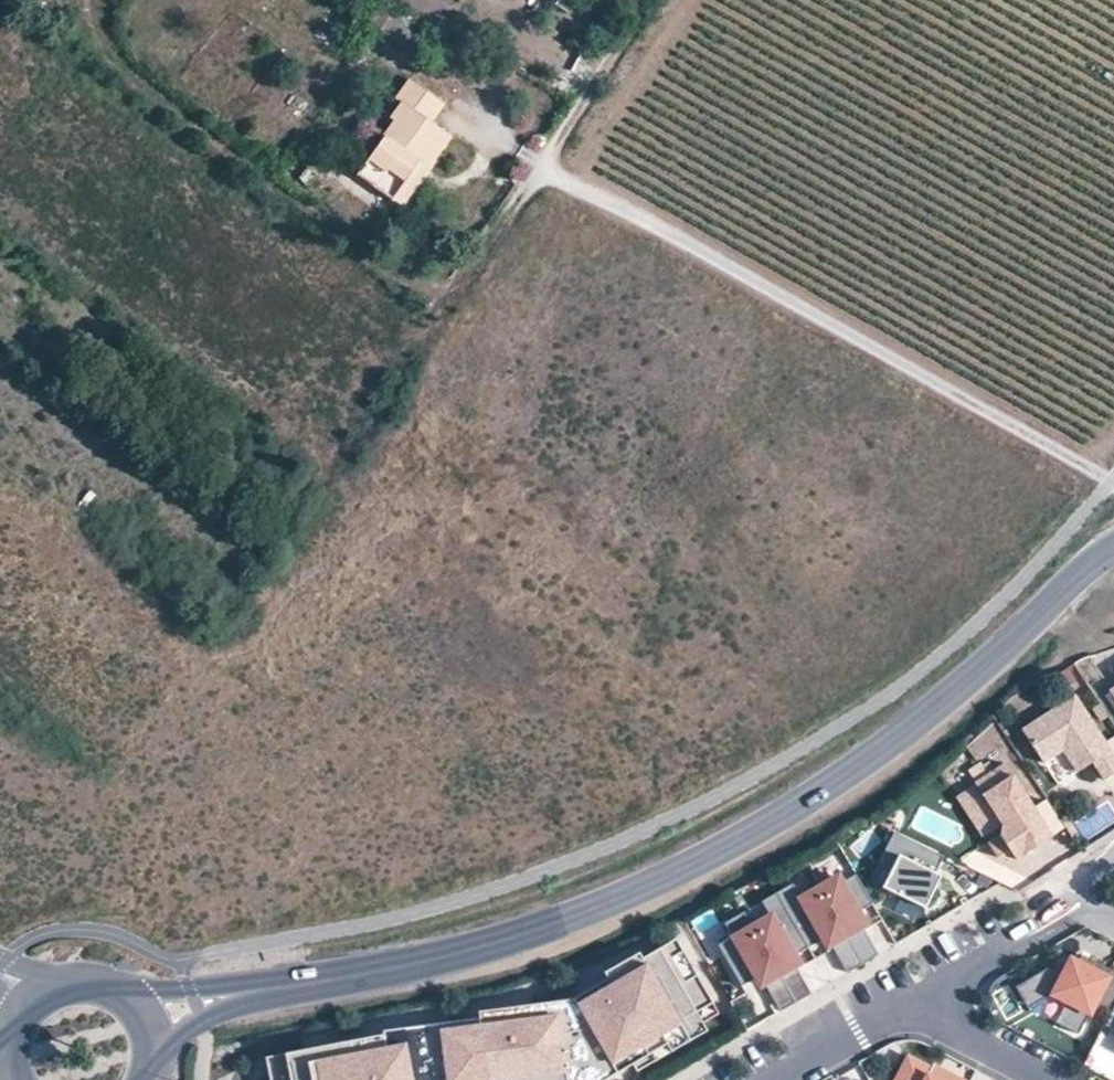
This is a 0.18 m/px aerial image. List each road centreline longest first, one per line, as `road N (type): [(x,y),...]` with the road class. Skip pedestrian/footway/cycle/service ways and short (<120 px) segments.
road 1 (tertiary): [(240,995),(488,950),(629,898),(748,840),(861,772),(1113,555)]
road 2 (track): [(1113,476),(535,168)]
road 3 (residential): [(904,1009),(1089,902)]
road 4 (residential): [(904,1009),(1052,1079)]
road 5 (residential): [(784,1079),(904,1009)]
road 6 (tertiary): [(240,995),(119,989)]

